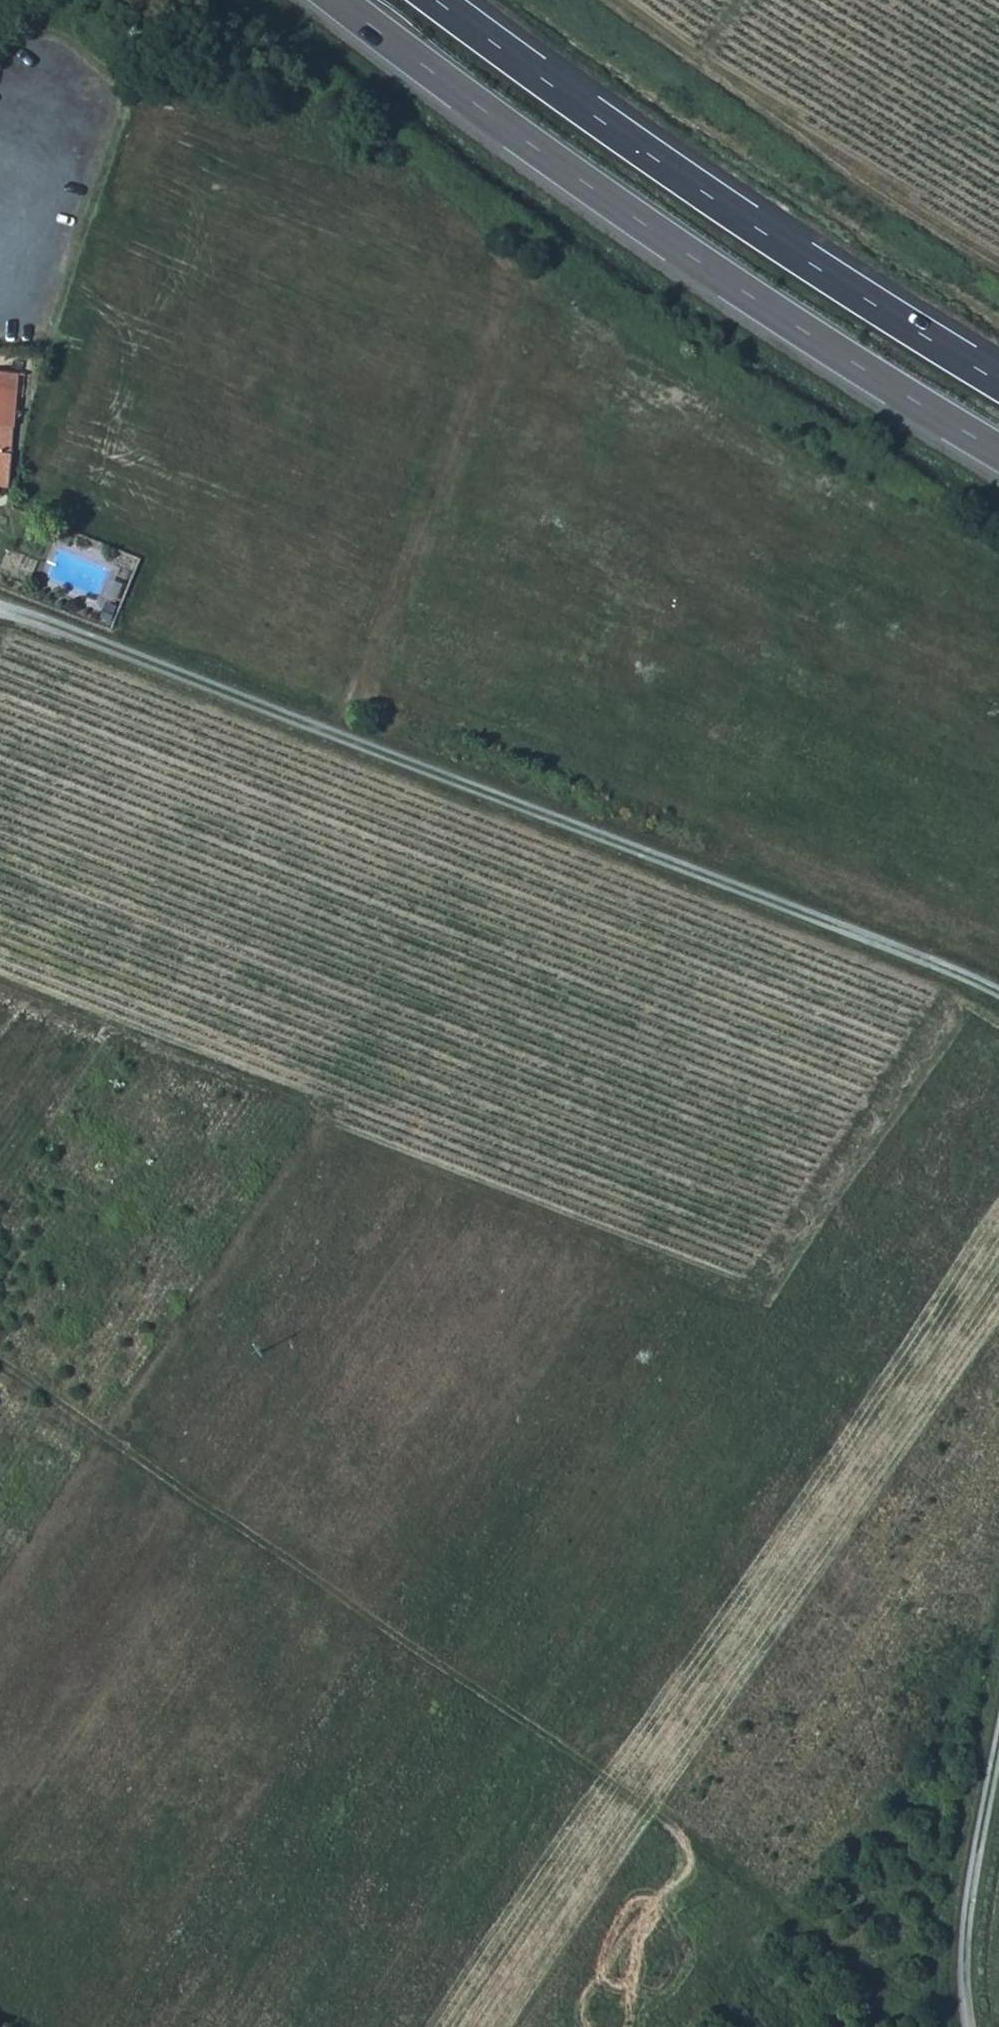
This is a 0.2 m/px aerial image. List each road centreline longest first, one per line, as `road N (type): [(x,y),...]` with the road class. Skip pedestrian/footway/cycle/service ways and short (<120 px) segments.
road 1 (track): [(998,995),(0,612)]
road 2 (trunk): [(337,0),(690,256),(998,452)]
road 3 (trunk): [(998,382),(703,193),(435,0)]
road 4 (track): [(968,2026),(970,1905),(998,1753)]

